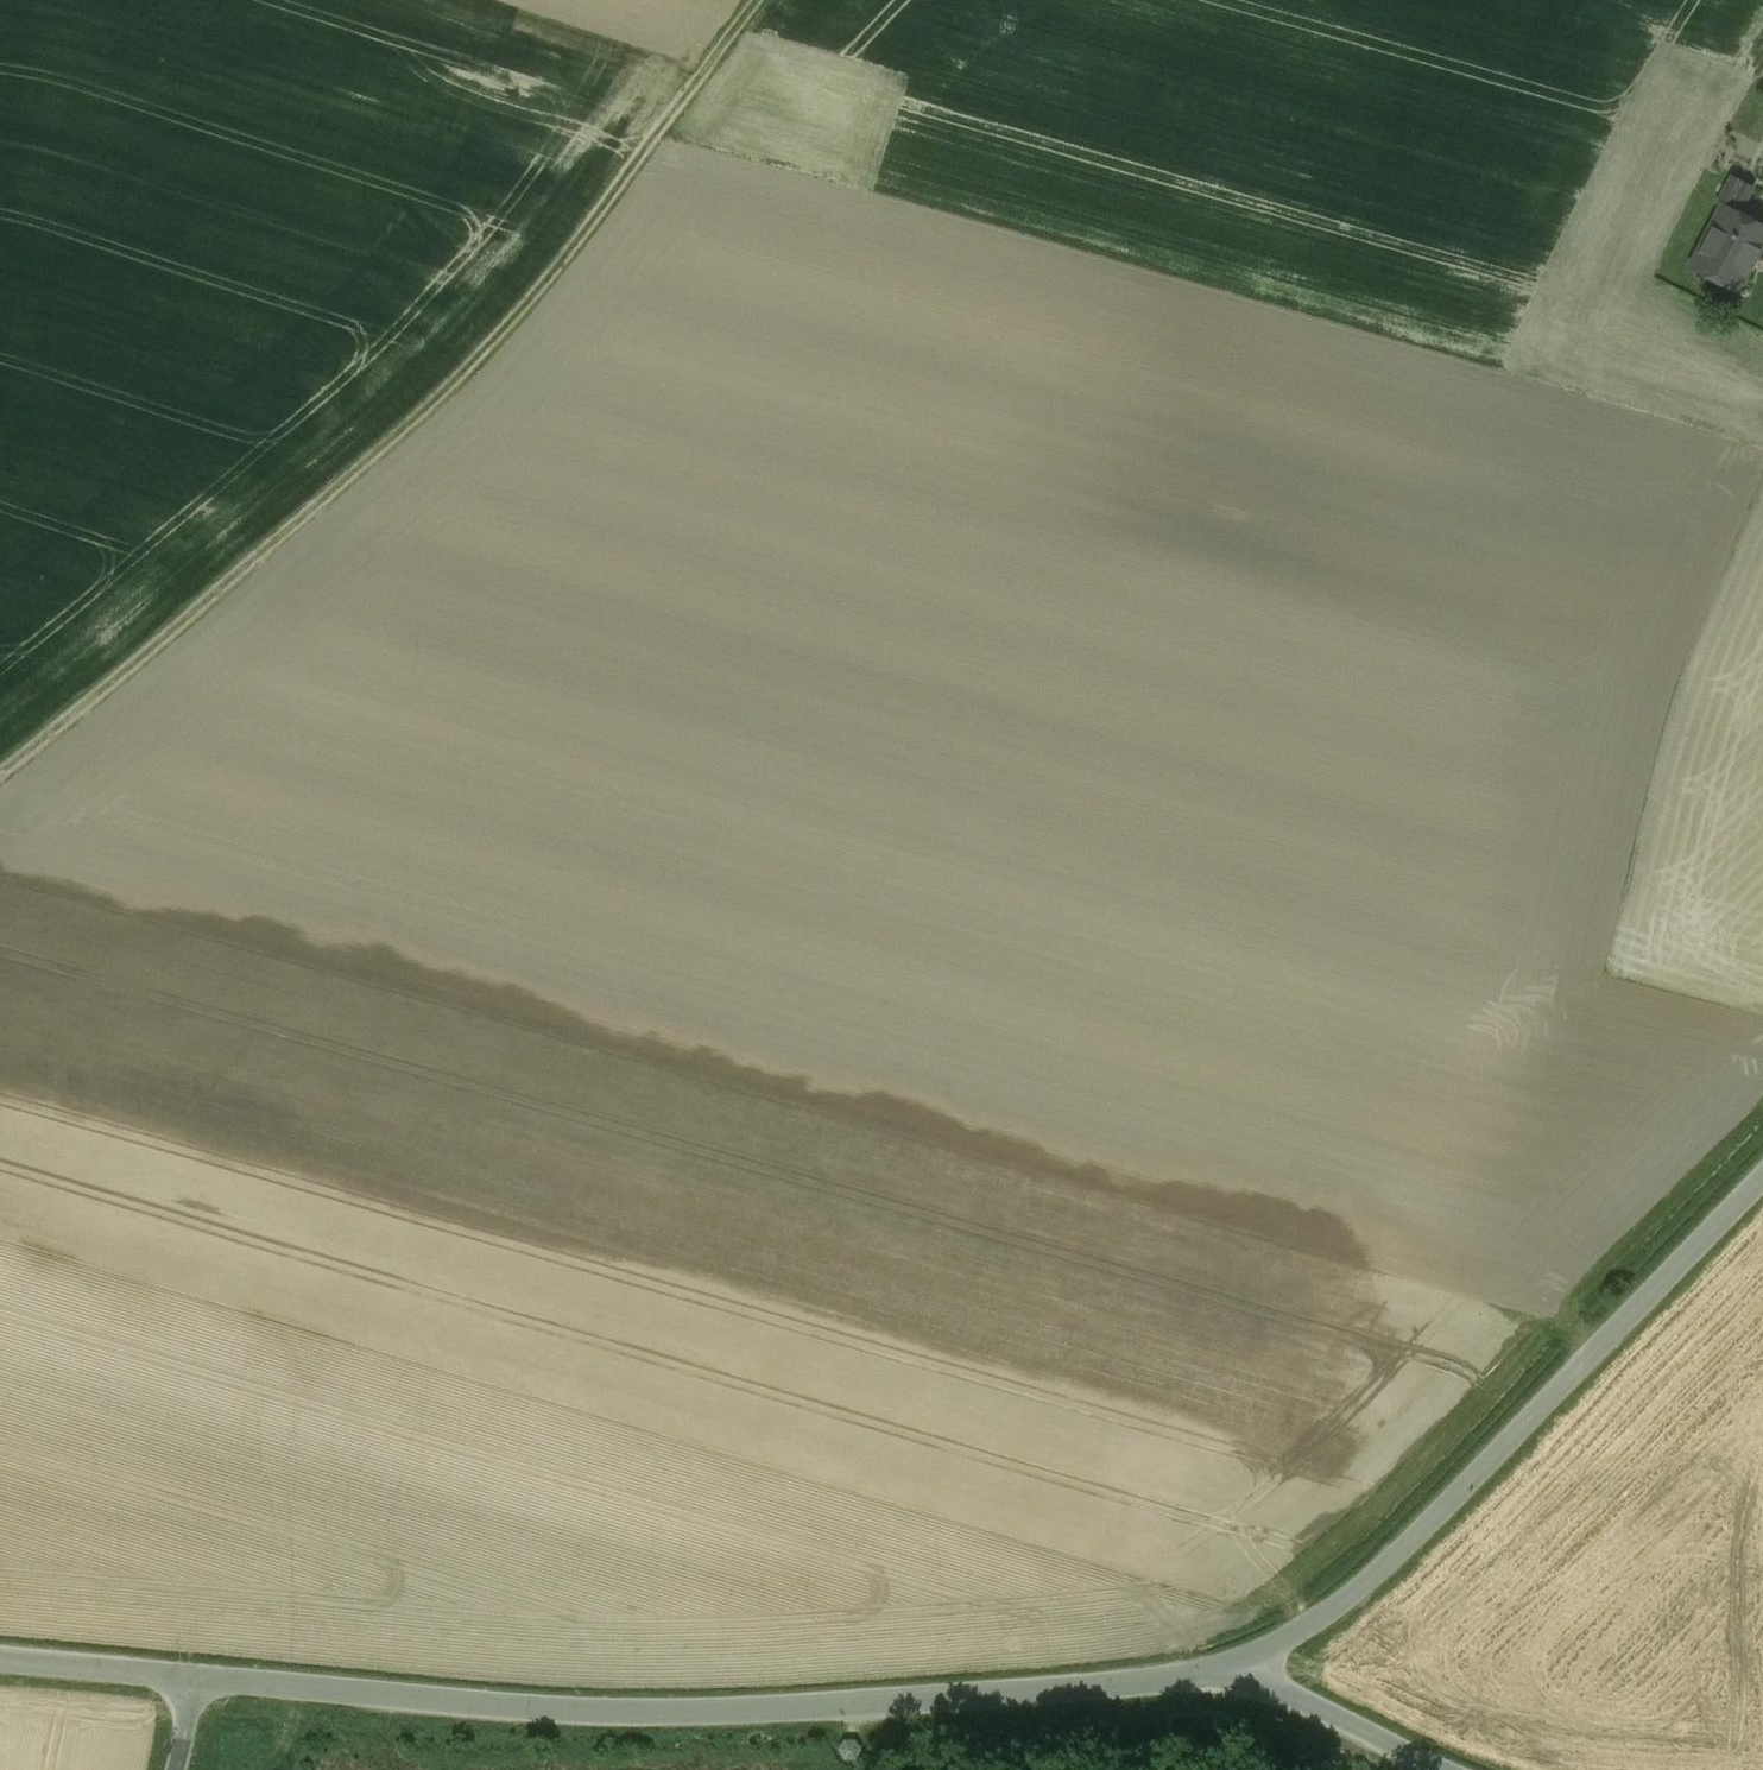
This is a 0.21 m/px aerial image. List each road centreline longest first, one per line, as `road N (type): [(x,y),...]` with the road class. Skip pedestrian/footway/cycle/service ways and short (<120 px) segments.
road 1 (track): [(0,774),(519,303),(760,0)]
road 2 (unclassified): [(197,1681),(490,1705),(811,1710),(1080,1691),(1240,1661)]
road 3 (unclassified): [(1240,1661),(1353,1596),(1762,1181)]
road 4 (unclassified): [(1240,1661),(1252,1678),(1444,1769)]
road 5 (unclassified): [(0,1662),(197,1681)]

